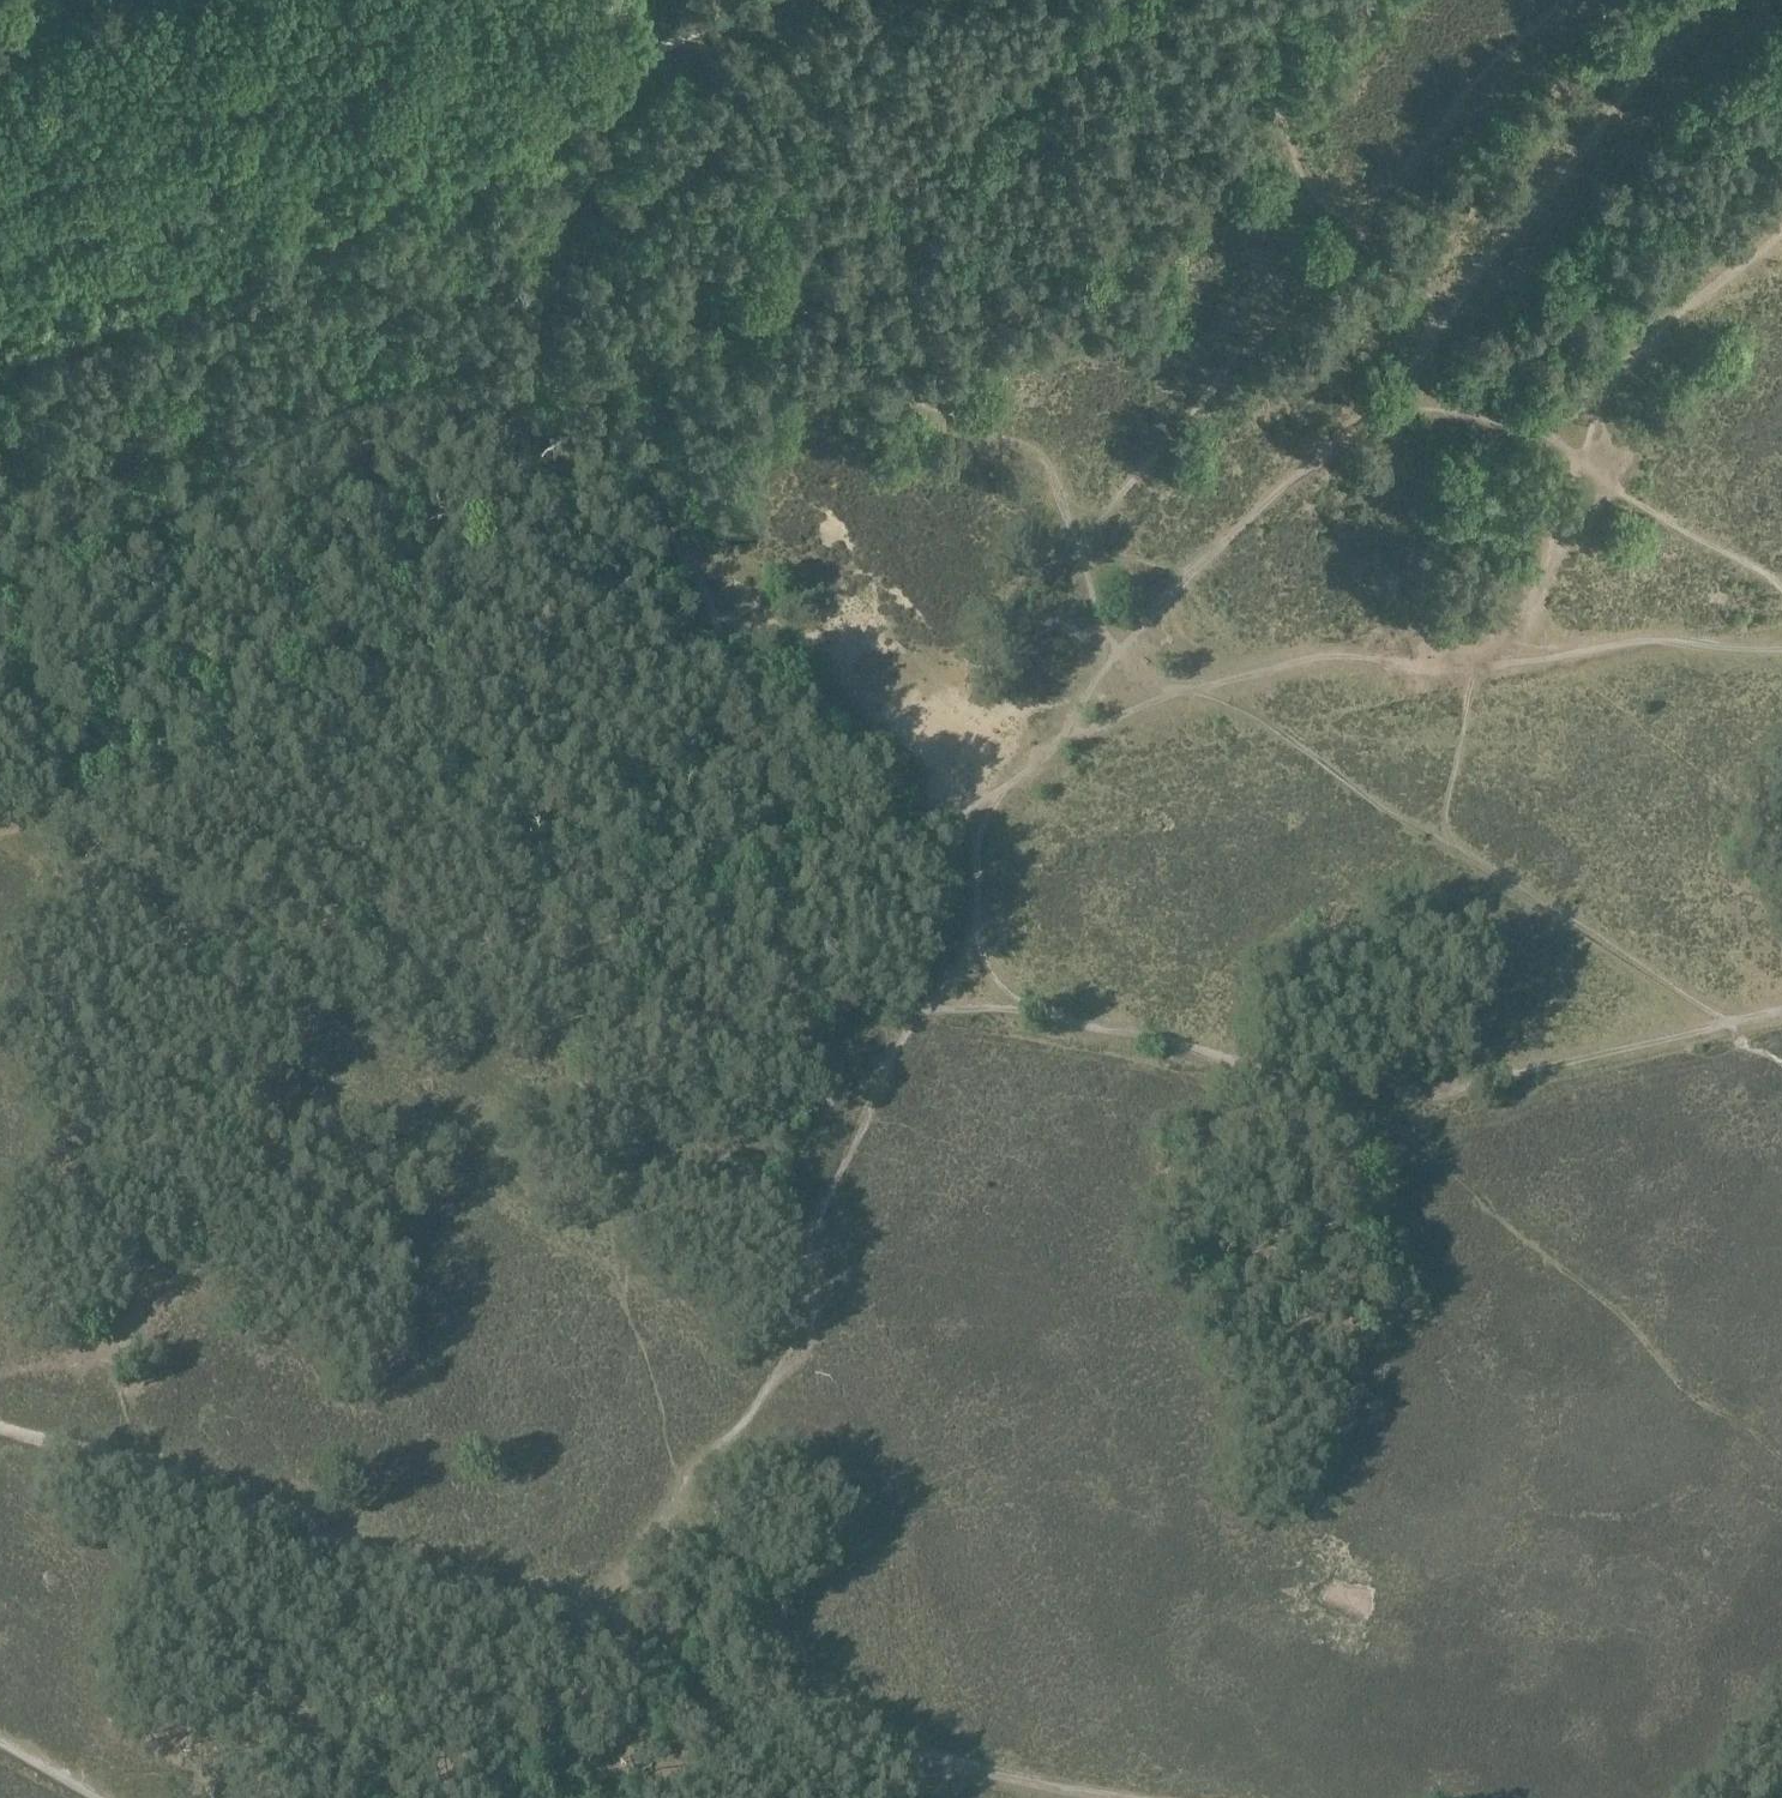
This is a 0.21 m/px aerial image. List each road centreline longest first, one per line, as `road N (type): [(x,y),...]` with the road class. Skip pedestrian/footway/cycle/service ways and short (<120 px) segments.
road 1 (track): [(0,1425),(697,1663)]
road 2 (track): [(1125,1797),(910,1750),(697,1663)]

